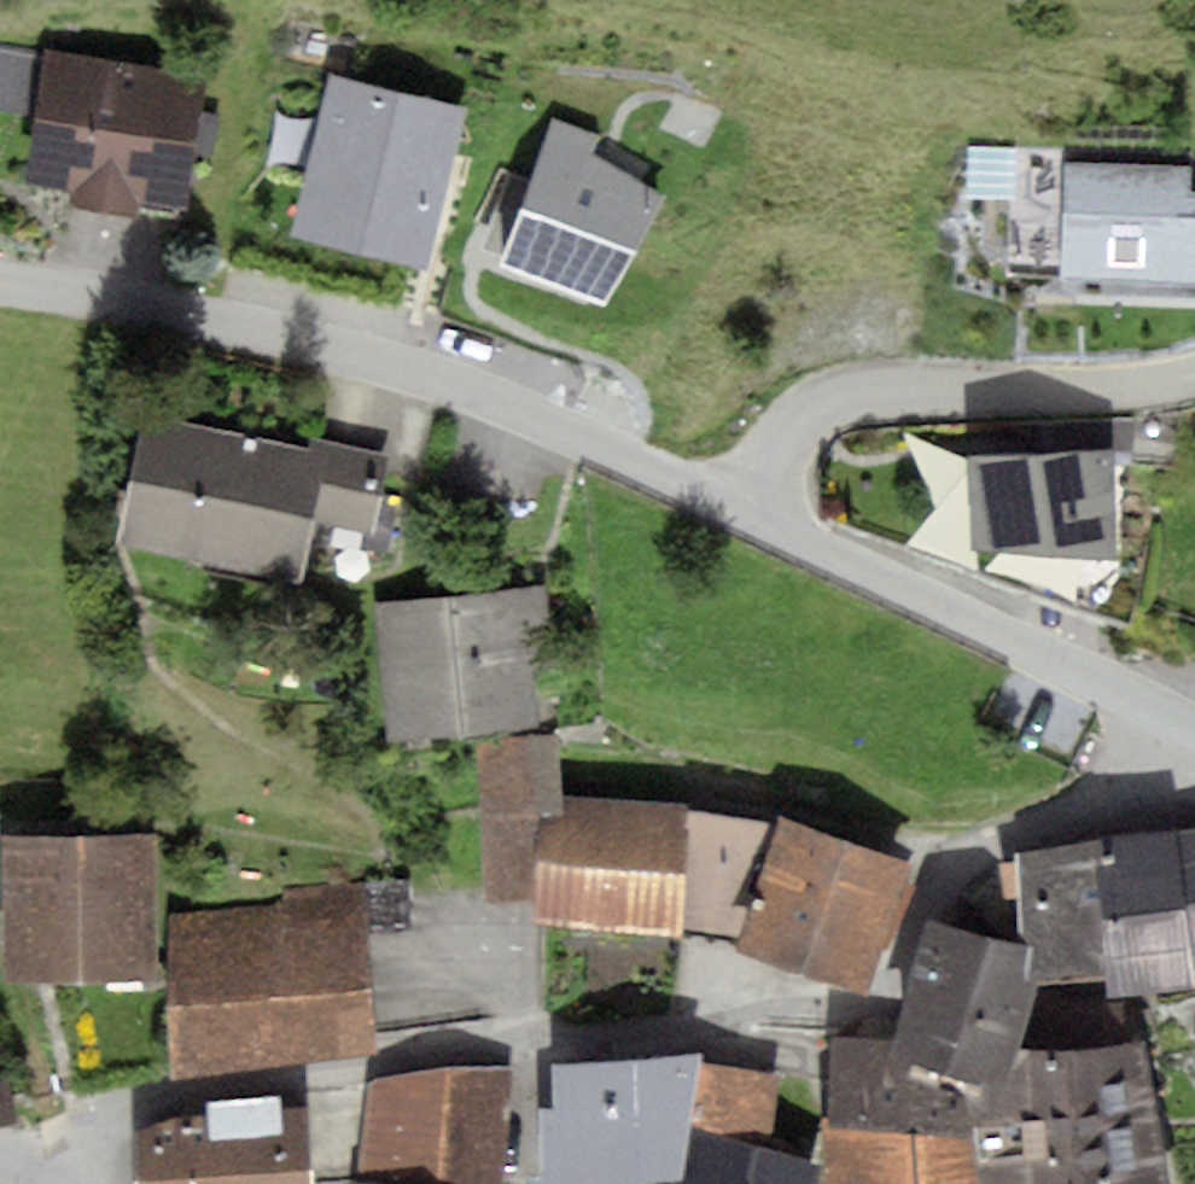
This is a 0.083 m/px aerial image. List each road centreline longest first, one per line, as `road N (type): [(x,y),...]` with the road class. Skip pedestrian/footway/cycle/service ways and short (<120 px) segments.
road 1 (residential): [(96,1138),(120,1118),(173,1097),(871,1003),(892,990),(922,908),(958,864),(1128,779),(1156,749),(1169,718)]
road 2 (residential): [(745,511),(472,387),(77,289),(0,280)]
road 3 (residential): [(745,511),(806,414),(846,392),(1071,392),(1194,378)]
road 4 (residential): [(1169,718),(745,511)]

